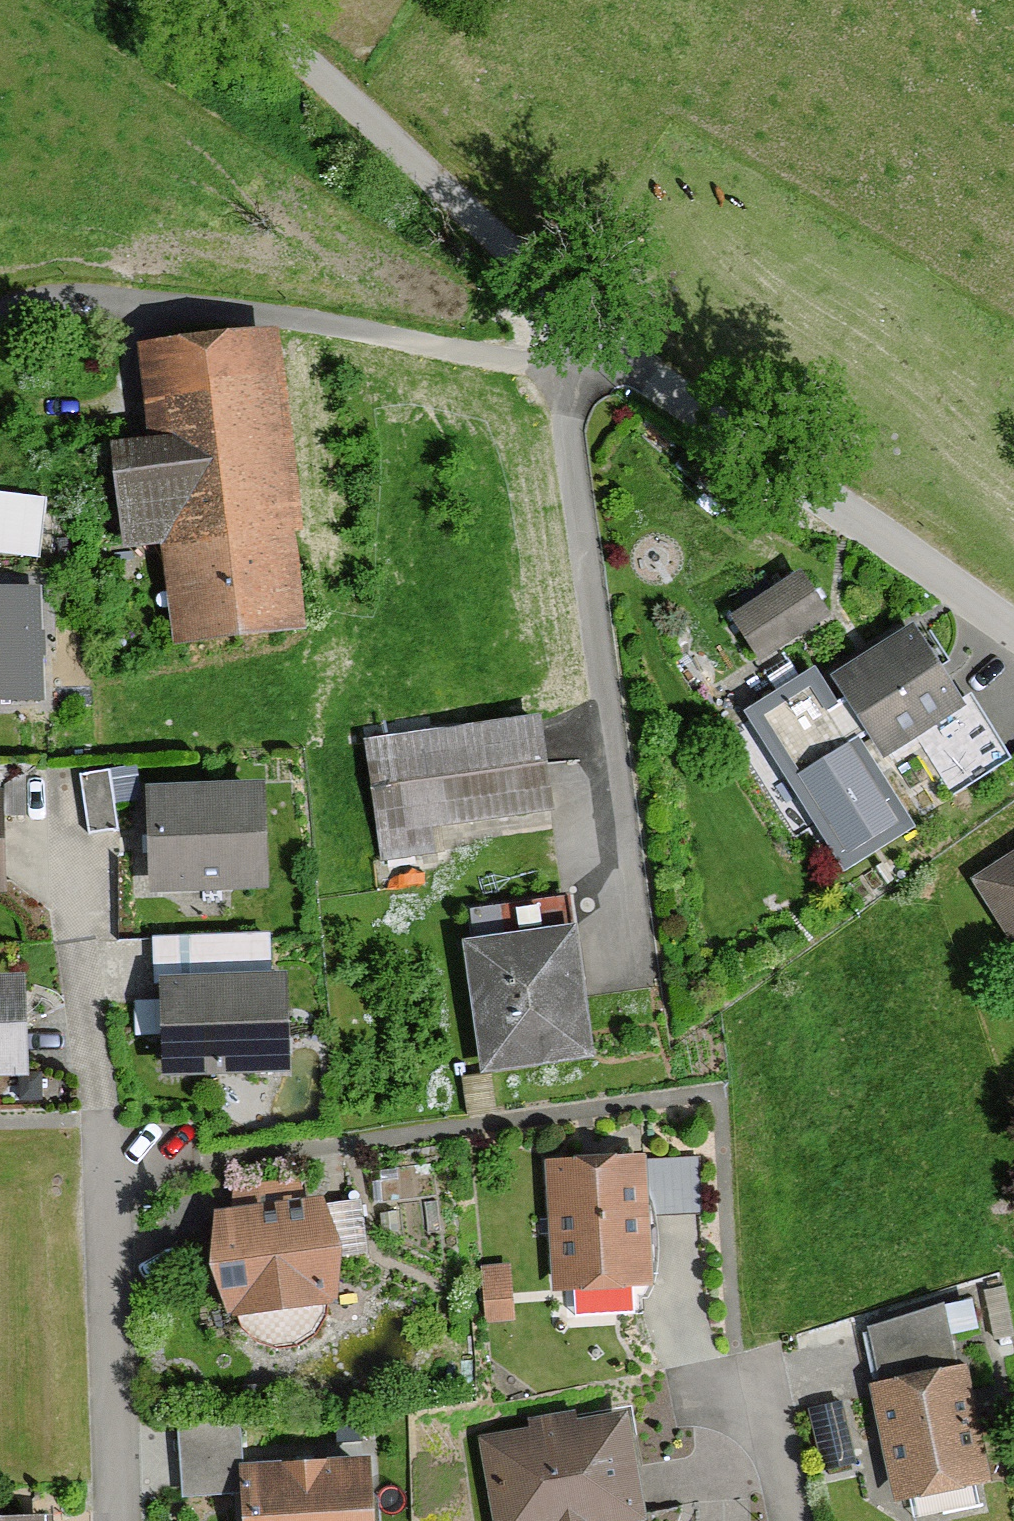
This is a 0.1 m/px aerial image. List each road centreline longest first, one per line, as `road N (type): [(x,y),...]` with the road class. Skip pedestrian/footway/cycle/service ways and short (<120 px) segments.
road 1 (residential): [(1013,629),(628,368),(573,373),(299,322),(97,303),(14,309),(0,323)]
road 2 (track): [(628,368),(235,0)]
road 3 (residential): [(117,1520),(107,1179)]
road 4 (residential): [(780,1520),(746,1395)]

